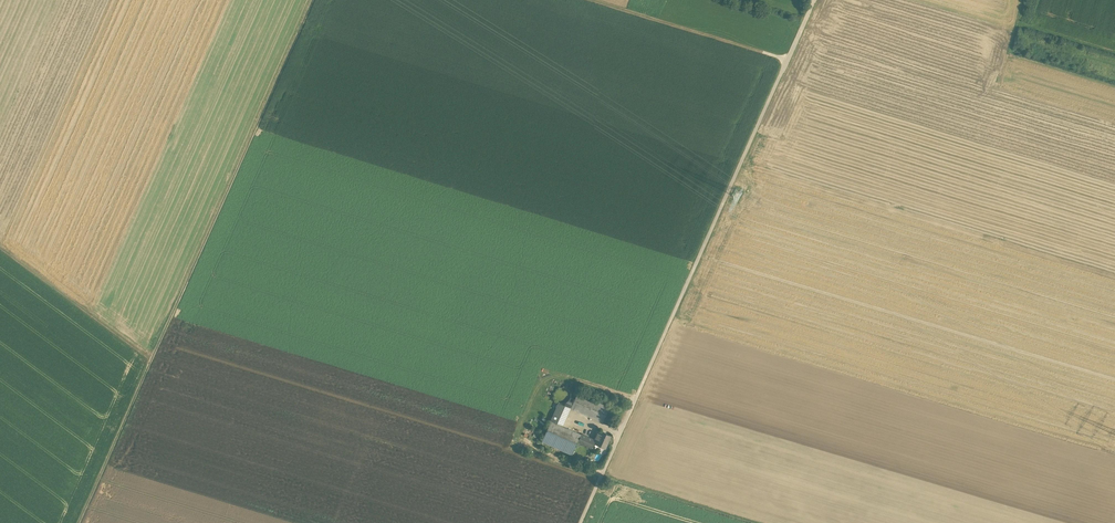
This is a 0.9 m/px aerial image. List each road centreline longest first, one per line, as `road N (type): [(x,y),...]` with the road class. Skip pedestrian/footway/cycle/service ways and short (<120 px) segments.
road 1 (track): [(580,522),(815,0)]
road 2 (track): [(314,0),(98,484)]
road 3 (track): [(592,0),(788,60)]
road 4 (track): [(0,247),(152,358)]
road 5 (track): [(601,476),(752,522)]

